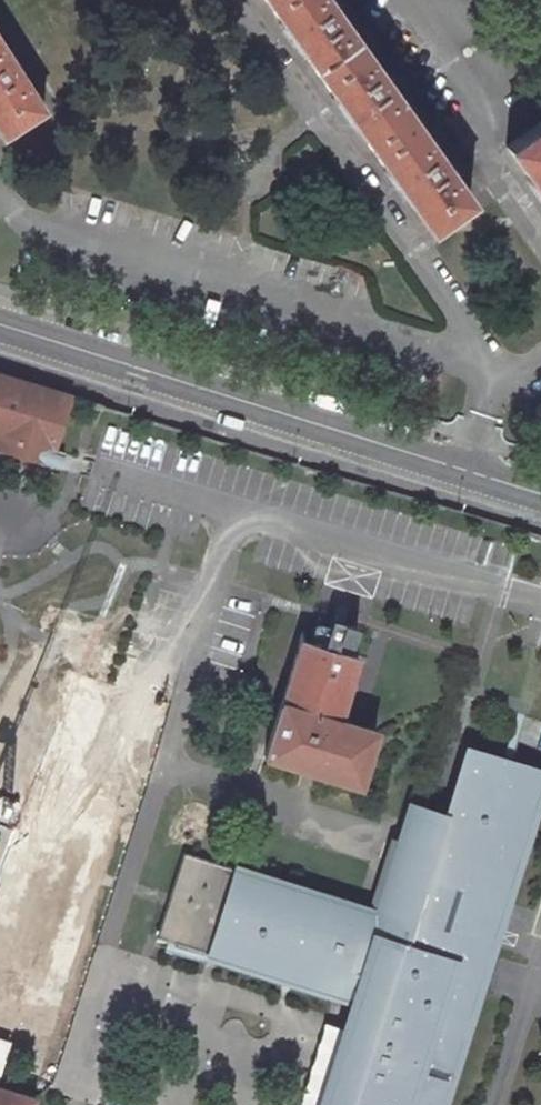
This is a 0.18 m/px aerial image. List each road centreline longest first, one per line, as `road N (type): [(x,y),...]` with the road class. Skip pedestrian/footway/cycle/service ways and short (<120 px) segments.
road 1 (residential): [(540,494),(0,324)]

